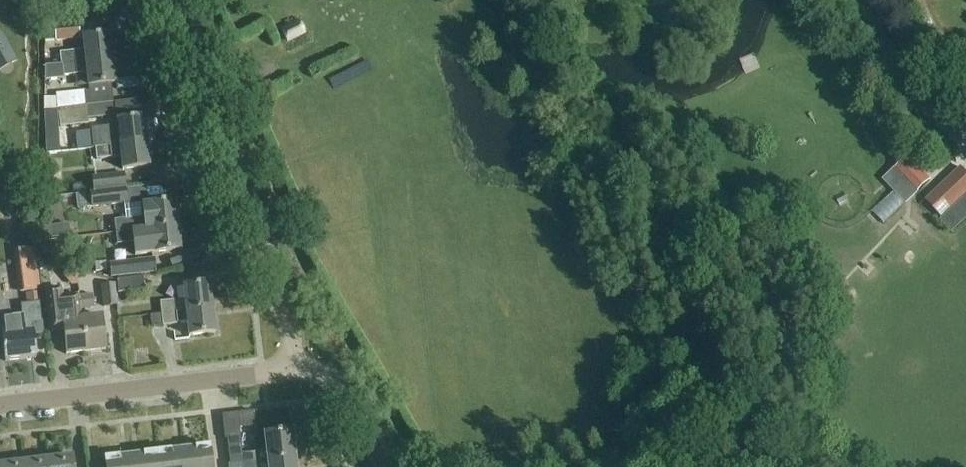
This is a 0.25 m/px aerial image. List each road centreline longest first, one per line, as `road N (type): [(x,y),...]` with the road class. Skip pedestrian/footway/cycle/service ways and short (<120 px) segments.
road 1 (residential): [(304,372),(158,0)]
road 2 (residential): [(0,405),(304,372)]
road 3 (residential): [(965,128),(918,102),(860,0)]
road 4 (residential): [(386,466),(343,396),(304,372)]

